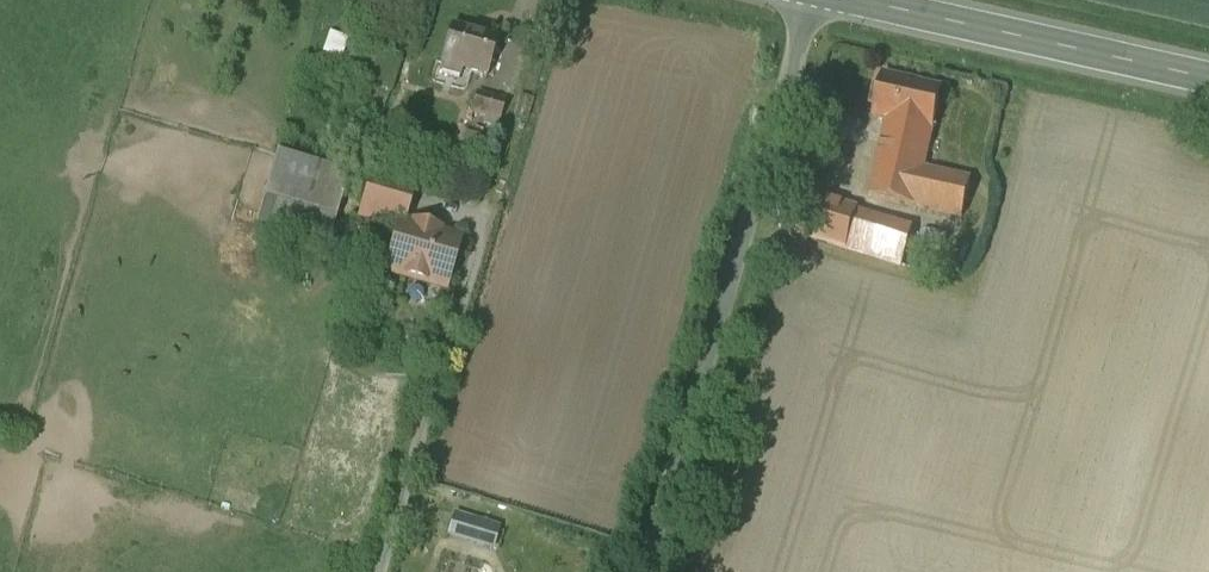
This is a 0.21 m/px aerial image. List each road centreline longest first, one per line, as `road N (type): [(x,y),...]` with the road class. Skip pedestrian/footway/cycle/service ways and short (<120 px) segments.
road 1 (unclassified): [(820,0),(647,571)]
road 2 (secondary): [(844,0),(1208,82)]

